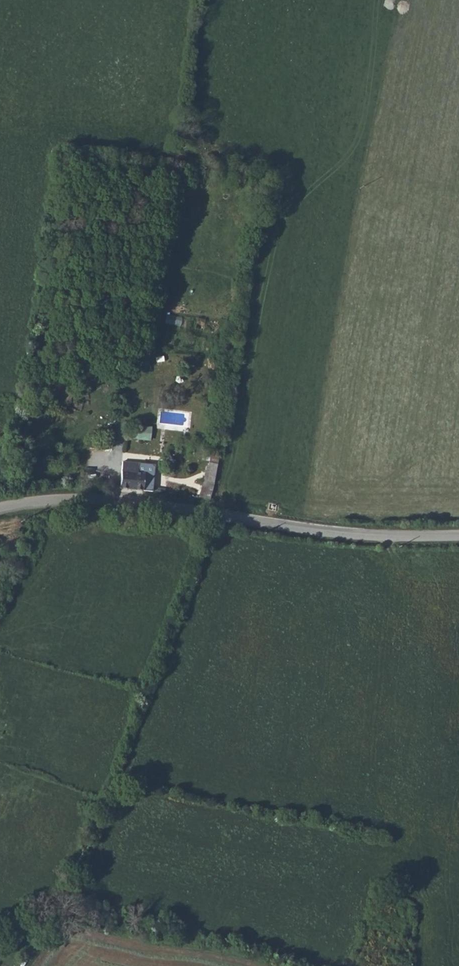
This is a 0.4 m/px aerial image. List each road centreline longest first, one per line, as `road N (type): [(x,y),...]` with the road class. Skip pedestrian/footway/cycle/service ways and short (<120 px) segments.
road 1 (unclassified): [(0,508),(49,499),(170,506),(310,532)]
road 2 (unclassified): [(458,535),(310,532)]

